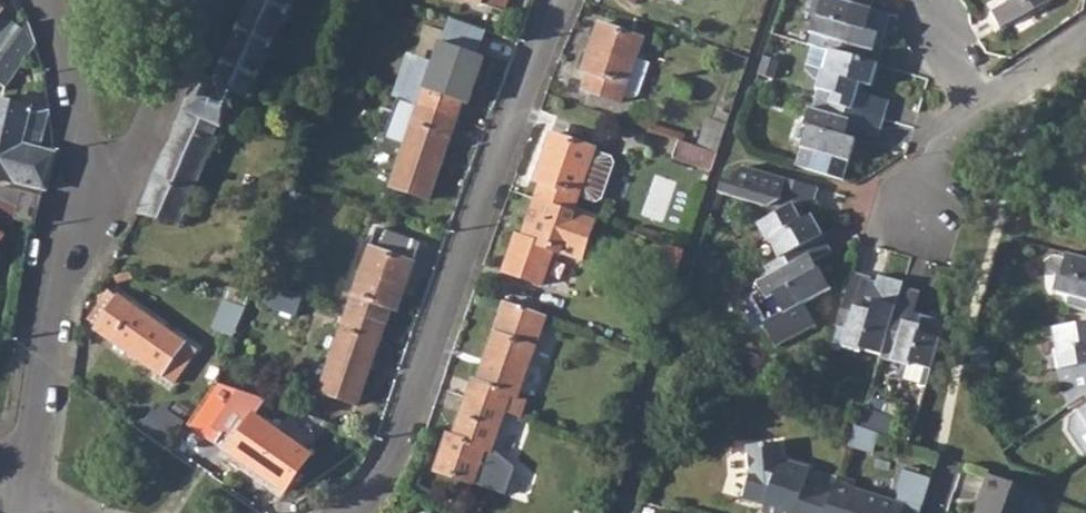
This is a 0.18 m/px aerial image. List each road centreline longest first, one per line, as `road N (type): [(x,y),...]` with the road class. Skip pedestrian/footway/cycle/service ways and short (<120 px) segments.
road 1 (residential): [(556,0),(386,470),(352,512)]
road 2 (residential): [(23,488),(56,304),(92,210)]
road 3 (residential): [(203,0),(134,153),(92,210)]
road 4 (residential): [(92,210),(77,78),(53,0)]
road 5 (residential): [(979,124),(1085,45)]
road 6 (residential): [(979,124),(922,7)]

